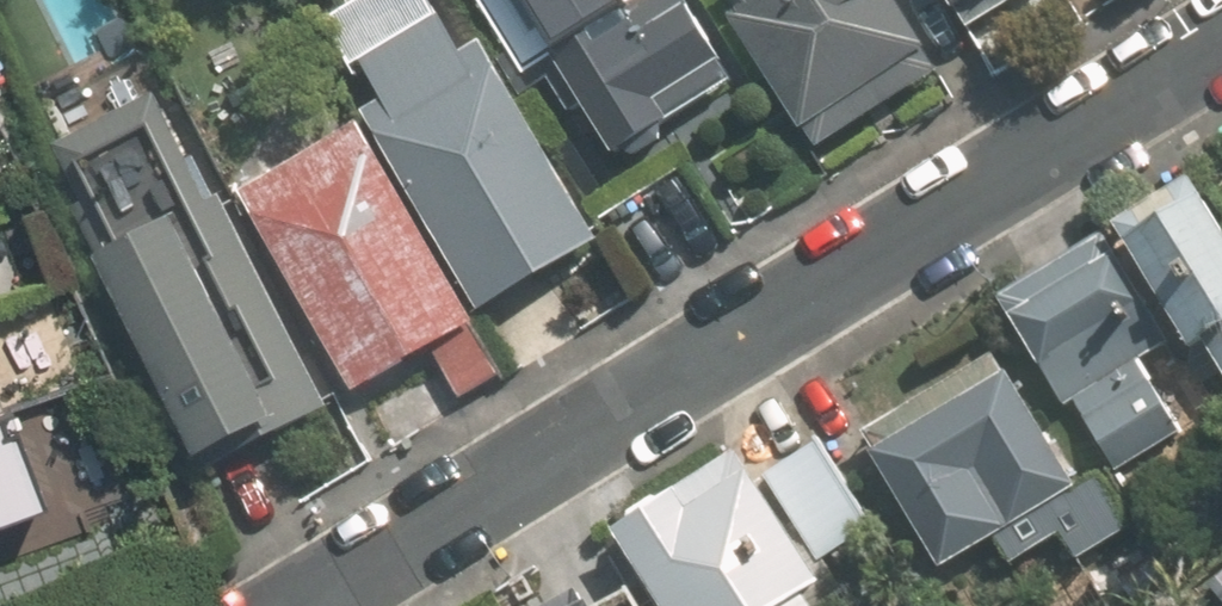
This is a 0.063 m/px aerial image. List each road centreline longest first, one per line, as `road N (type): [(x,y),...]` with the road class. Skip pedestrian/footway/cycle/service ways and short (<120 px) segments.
road 1 (residential): [(304,605),(1221,40)]

